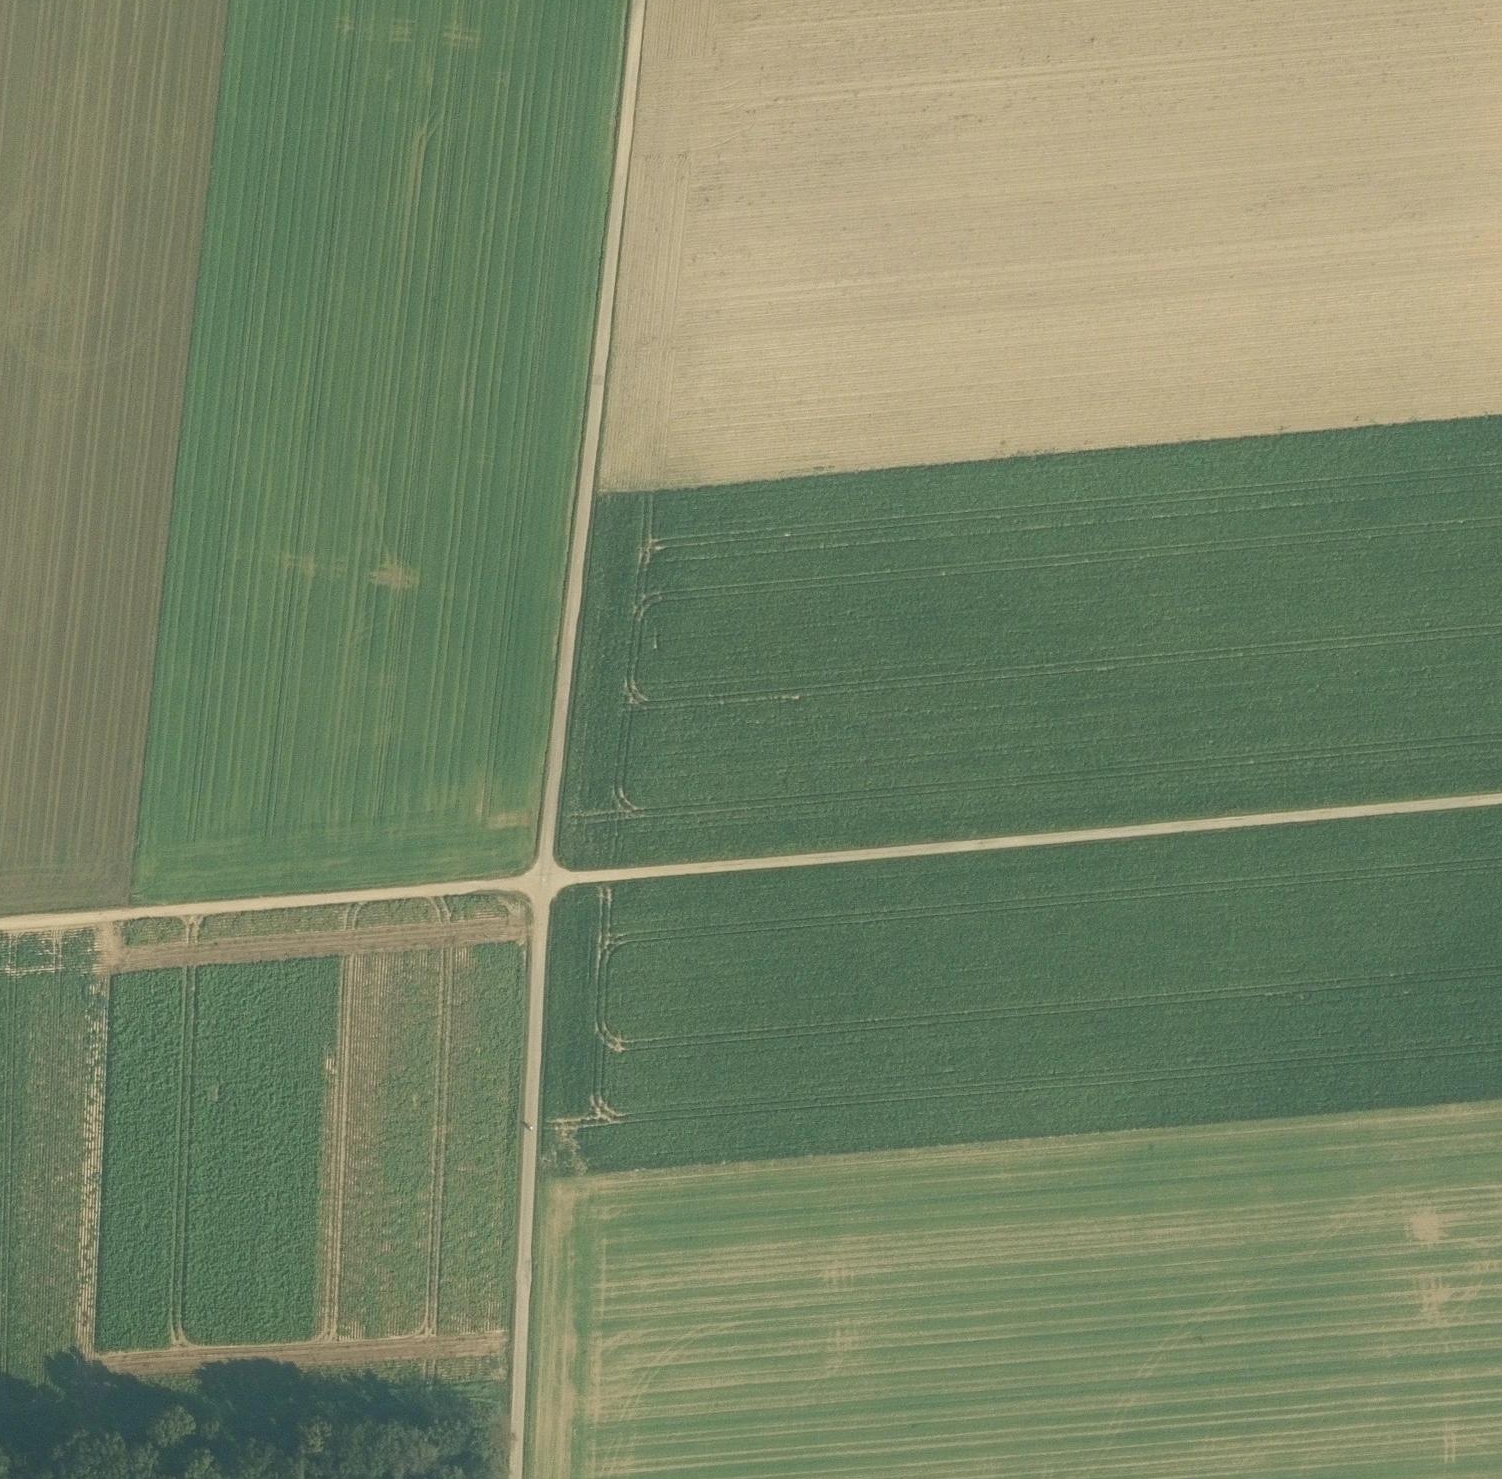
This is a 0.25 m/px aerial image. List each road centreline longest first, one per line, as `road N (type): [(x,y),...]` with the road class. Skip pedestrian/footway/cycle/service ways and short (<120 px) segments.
road 1 (track): [(516,1478),(543,881),(638,0)]
road 2 (track): [(543,881),(1501,798)]
road 3 (track): [(543,881),(0,924)]

